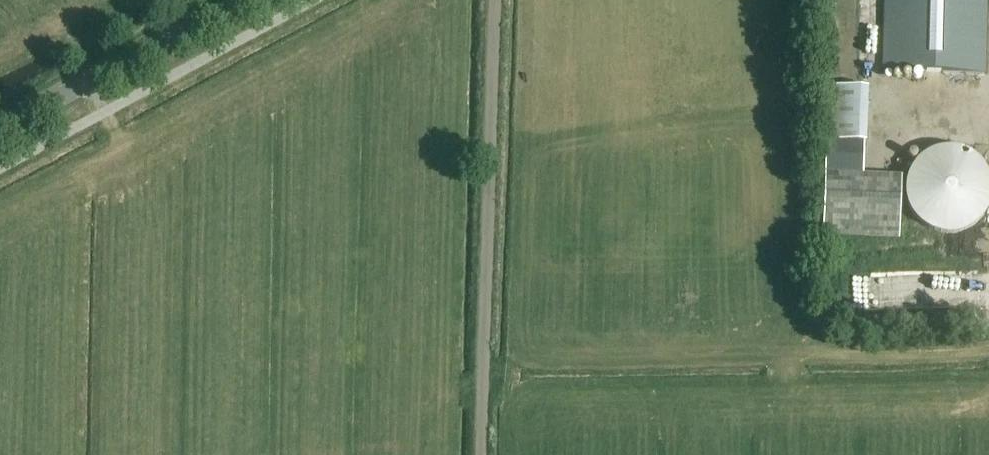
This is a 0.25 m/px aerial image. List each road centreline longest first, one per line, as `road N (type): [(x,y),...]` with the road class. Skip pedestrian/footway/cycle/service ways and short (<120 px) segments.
road 1 (track): [(495,0),(481,454)]
road 2 (tertiary): [(0,132),(246,0)]

